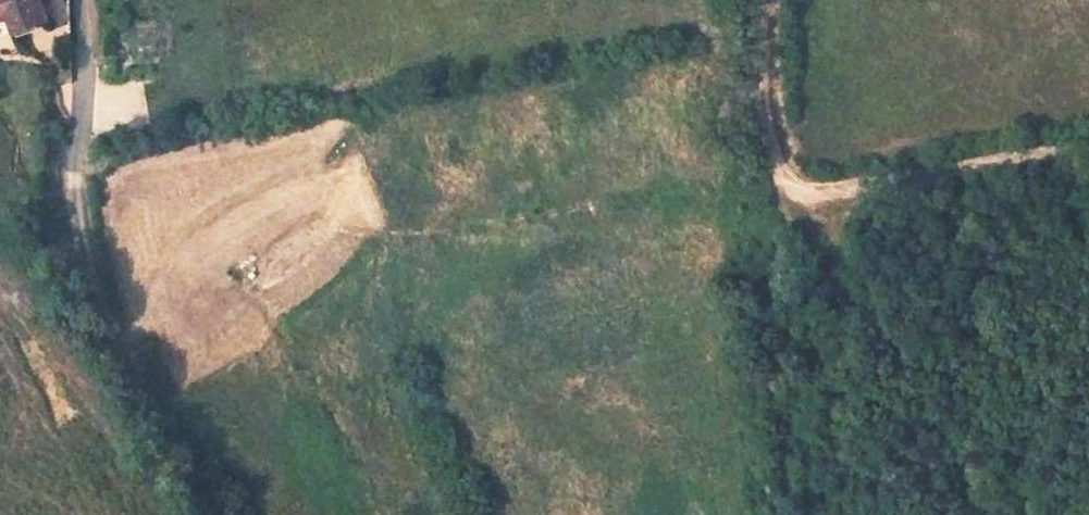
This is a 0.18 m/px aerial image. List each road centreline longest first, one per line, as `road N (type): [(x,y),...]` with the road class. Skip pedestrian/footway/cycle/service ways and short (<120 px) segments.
road 1 (track): [(79,183),(89,253),(107,300),(210,514)]
road 2 (track): [(1088,145),(820,191),(784,183)]
road 3 (track): [(763,0),(764,102),(784,183)]
road 4 (unclassified): [(82,0),(90,119),(79,183)]

